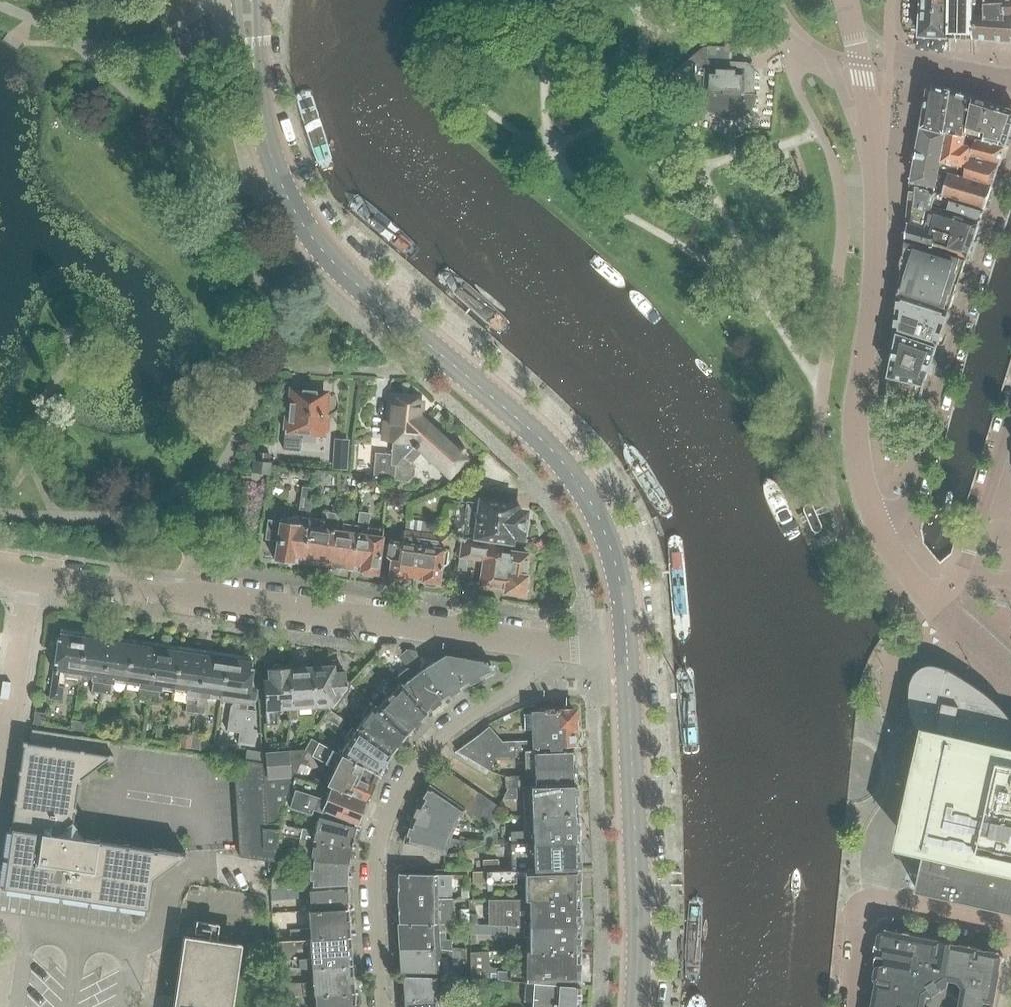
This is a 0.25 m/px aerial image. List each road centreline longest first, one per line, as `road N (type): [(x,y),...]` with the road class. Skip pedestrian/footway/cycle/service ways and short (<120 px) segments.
road 1 (secondary): [(612,551),(563,462),(324,251),(292,205),(264,134)]
road 2 (tertiary): [(544,645),(0,569)]
road 3 (unclassified): [(877,524),(854,425),(876,232),(861,61)]
road 4 (residential): [(544,645),(513,689),(431,747),(396,799),(375,870),(382,1006)]
road 5 (residential): [(1010,163),(910,500),(877,524)]
road 6 (secondary): [(637,1006),(626,735)]
road 7 (unclassified): [(854,1006),(865,917),(878,903),(1010,929)]
road 8 (residential): [(934,606),(962,570),(1010,418)]
road 9 (secondary): [(264,134),(258,5)]
road 10 (secondary): [(236,8),(264,134)]

